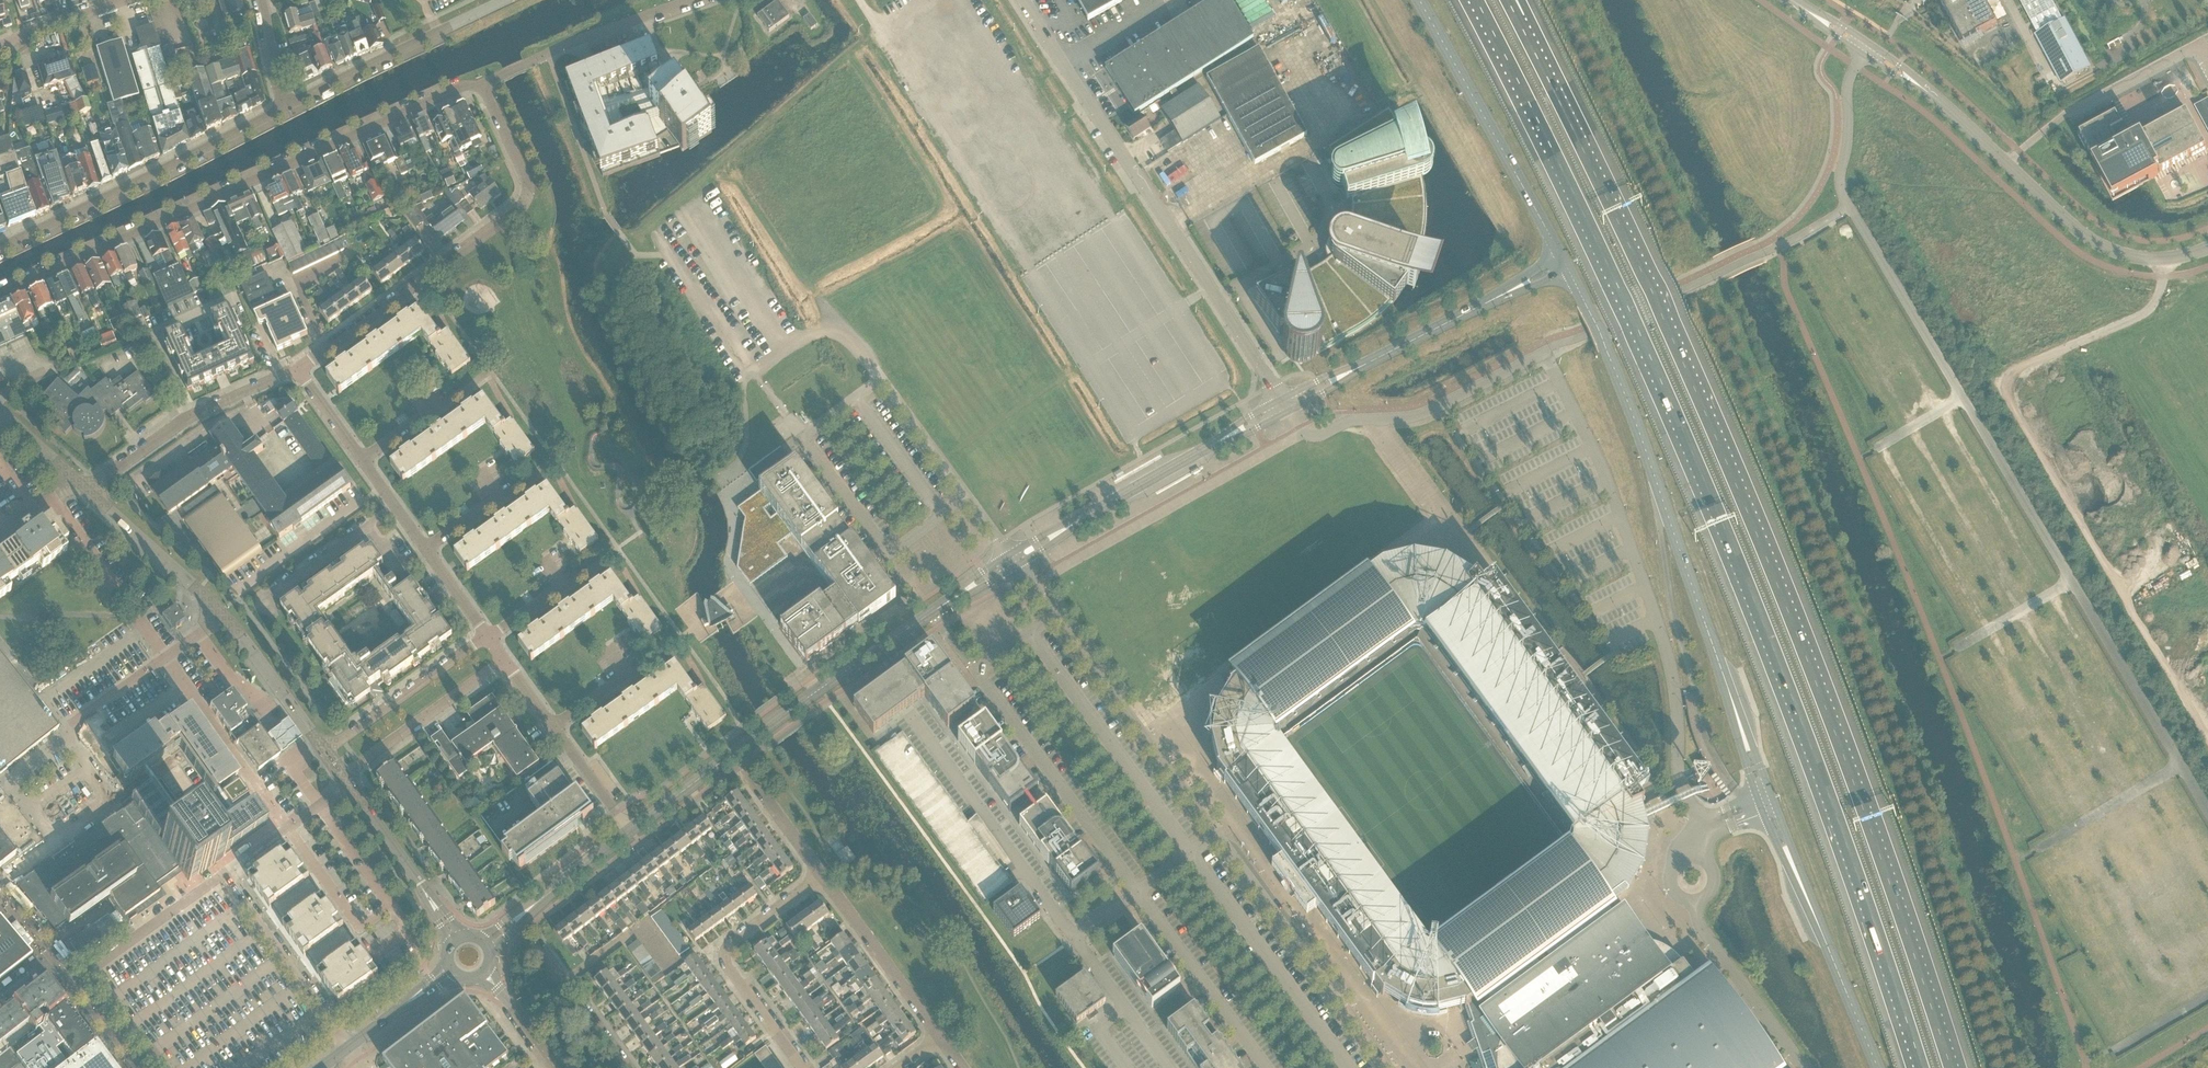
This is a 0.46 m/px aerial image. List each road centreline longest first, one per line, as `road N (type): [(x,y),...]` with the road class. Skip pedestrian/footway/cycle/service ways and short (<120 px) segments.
road 1 (motorway): [(1476,0),(1713,501),(1832,802),(1921,1067)]
road 2 (motorway): [(1953,1067),(1833,723),(1737,485),(1513,11)]
road 3 (residential): [(2162,258),(2160,291),(2146,311),(2010,372),(2000,385),(2207,739)]
road 4 (residential): [(0,292),(483,84)]
road 5 (unclassified): [(1709,824),(1680,778),(1671,667),(1632,548),(1605,472),(1544,352)]
road 6 (unclassified): [(1281,399),(1023,0)]
road 7 (secondary): [(1731,697),(1625,394),(1586,305)]
road 8 (residential): [(298,367),(523,204),(527,182),(483,84)]
road 9 (secondary): [(631,831),(932,612)]
road 10 (tertiary): [(325,750),(251,650),(87,492)]
road 11 (residential): [(0,246),(285,109)]
road 12 (tertiary): [(1920,85),(2084,235),(2118,253),(2162,258)]
road 13 (secondary): [(1565,263),(1417,0)]
road 14 (unclassified): [(1386,1067),(1215,835)]
road 15 (unclassified): [(1074,937),(910,713)]
road 16 (unclassified): [(1054,614),(1215,835)]
road 17 (unclassified): [(976,672),(1137,892)]
road 18 (unclassified): [(855,400),(805,437),(890,555),(941,517)]
road 19 (residential): [(802,1067),(730,972),(727,955),(736,939),(821,874)]
road 20 (residential): [(87,492),(189,416),(298,367)]
road 21 (residential): [(285,109),(503,0)]
road 22 (secondary): [(1356,369),(1565,263)]
road 23 (residential): [(483,84),(690,0)]
road 24 (unclassified): [(1137,892),(1266,1067)]
road 25 (unclassified): [(940,1037),(821,874)]
road 26 (unclassified): [(1804,1067),(1701,928),(1695,900)]
road 27 (residential): [(343,776),(504,660)]
road 28 (residential): [(487,638),(325,750)]
road 29 (unclassified): [(969,497),(882,381),(855,400)]
road 30 (secondary): [(1072,524),(1217,442)]
road 31 (secondary): [(1878,1067),(1814,914)]
road 32 (unclassified): [(224,874),(350,786)]
road 33 (unclassified): [(628,1067),(541,946)]
road 34 (unclassified): [(941,517),(855,400)]
road 35 (residential): [(0,47),(135,0)]
road 36 (tertiary): [(1920,85),(1851,31),(1809,11)]
road 37 (tertiary): [(1809,11),(1920,85)]
road 38 (residential): [(631,831),(552,727)]
road 39 (tertiary): [(424,891),(350,786)]
road 40 (secondary): [(1814,914),(1773,798)]
road 41 (unclassified): [(821,874),(749,775)]
road 42 (secondary): [(535,904),(631,831)]

